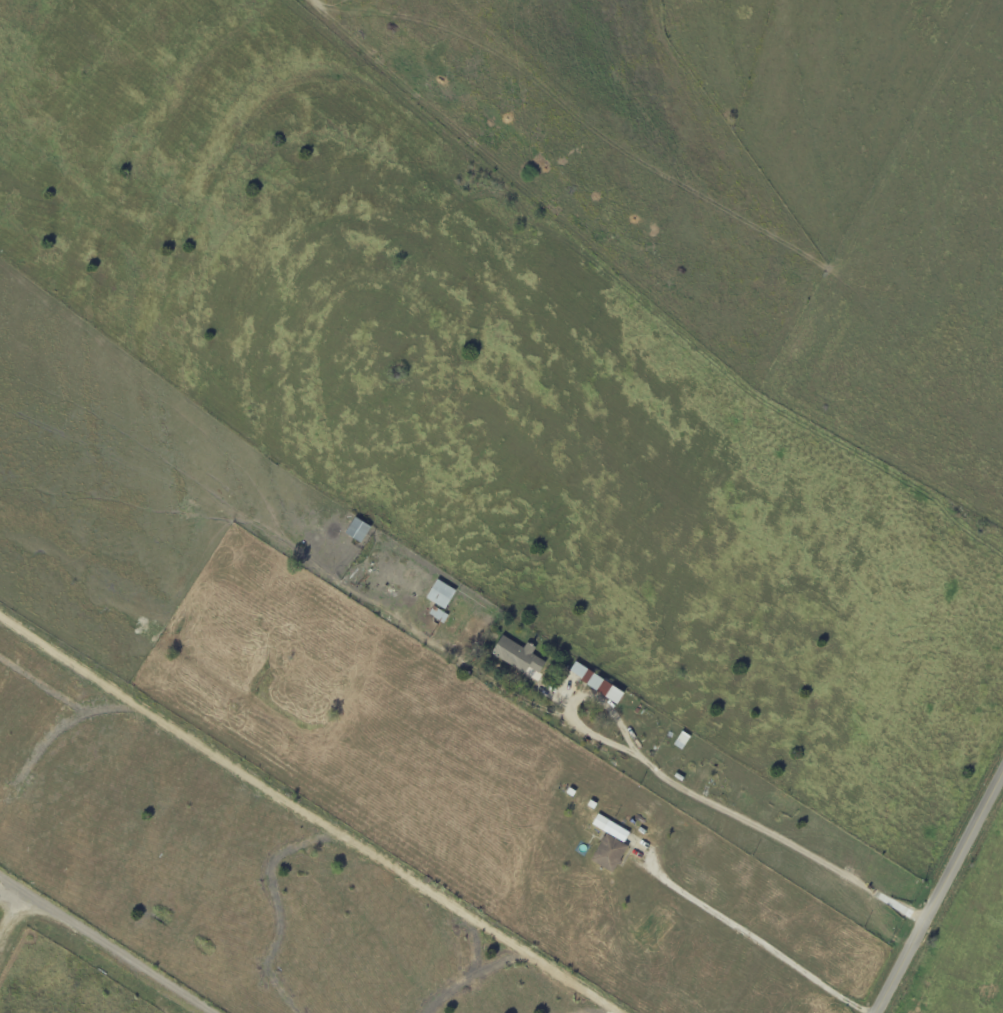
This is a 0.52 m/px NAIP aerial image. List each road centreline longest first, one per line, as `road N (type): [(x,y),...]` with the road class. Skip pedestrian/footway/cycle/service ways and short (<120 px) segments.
road 1 (residential): [(867,1012),(1002,760)]

